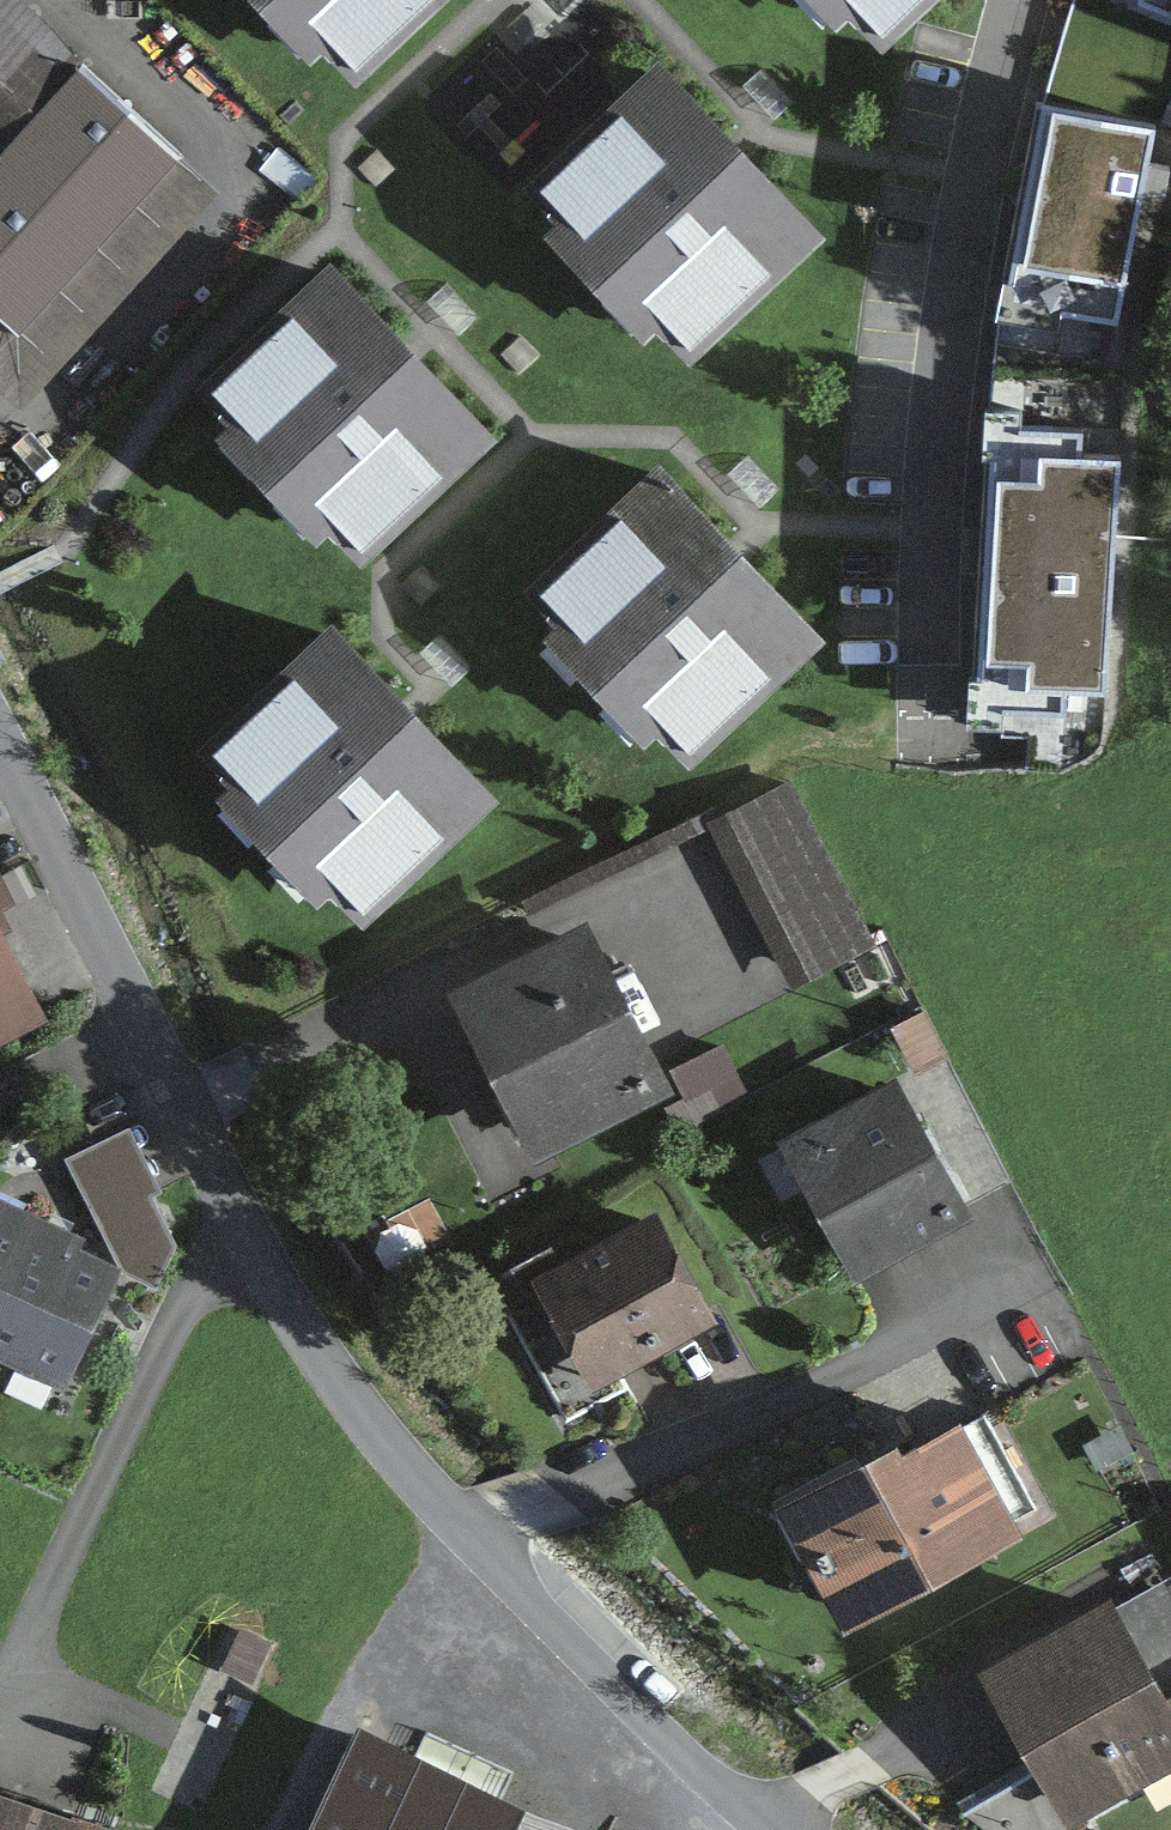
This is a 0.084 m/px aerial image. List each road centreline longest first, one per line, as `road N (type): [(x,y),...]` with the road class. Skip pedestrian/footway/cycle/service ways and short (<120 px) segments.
road 1 (residential): [(0,748),(301,1325),(403,1460),(636,1706),(773,1829)]
road 2 (residential): [(1016,0),(962,264),(933,497),(930,649)]

